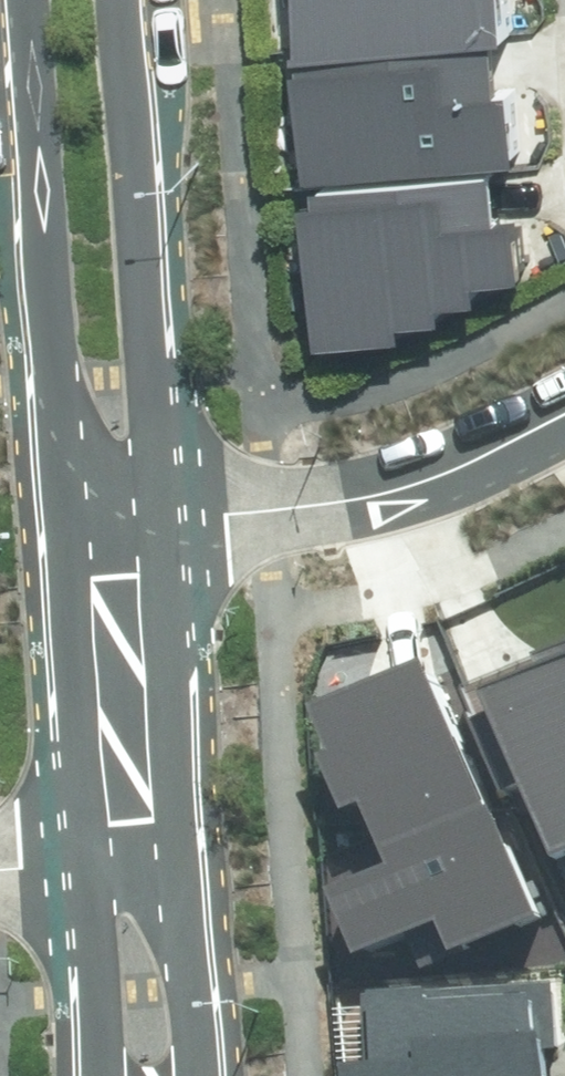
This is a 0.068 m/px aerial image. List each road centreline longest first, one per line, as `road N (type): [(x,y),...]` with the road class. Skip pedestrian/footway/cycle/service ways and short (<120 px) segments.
road 1 (tertiary): [(66,524),(24,0)]
road 2 (tertiary): [(123,0),(162,521)]
road 3 (residential): [(162,521),(228,521),(378,499),(564,417)]
road 4 (tertiary): [(84,861),(66,524)]
road 5 (tertiary): [(162,521),(187,850)]
road 6 (tertiary): [(187,850),(205,1075)]
road 7 (tertiary): [(102,1075),(84,861)]

